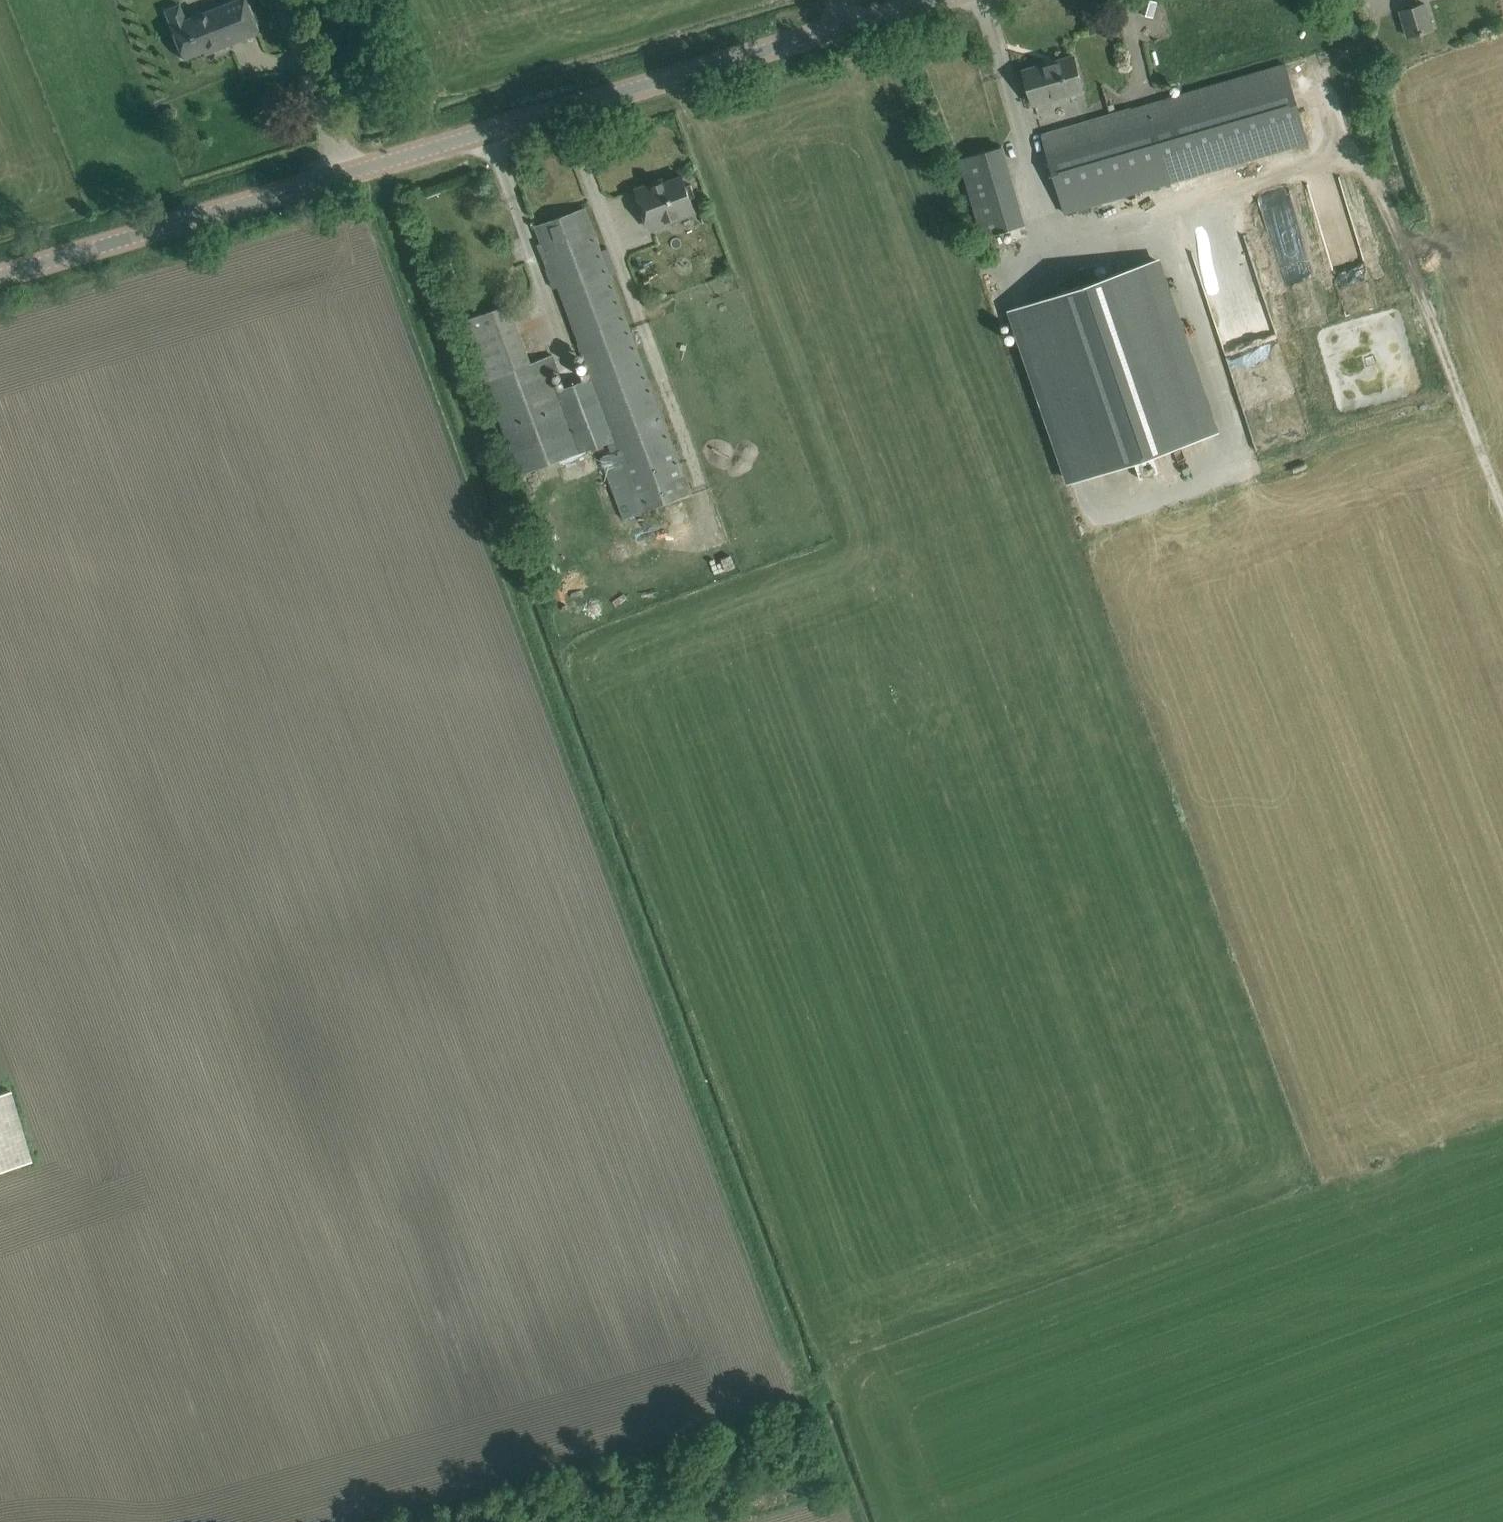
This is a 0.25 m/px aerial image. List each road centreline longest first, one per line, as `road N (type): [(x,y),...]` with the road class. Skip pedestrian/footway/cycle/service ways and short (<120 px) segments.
road 1 (tertiary): [(0,276),(934,0)]

